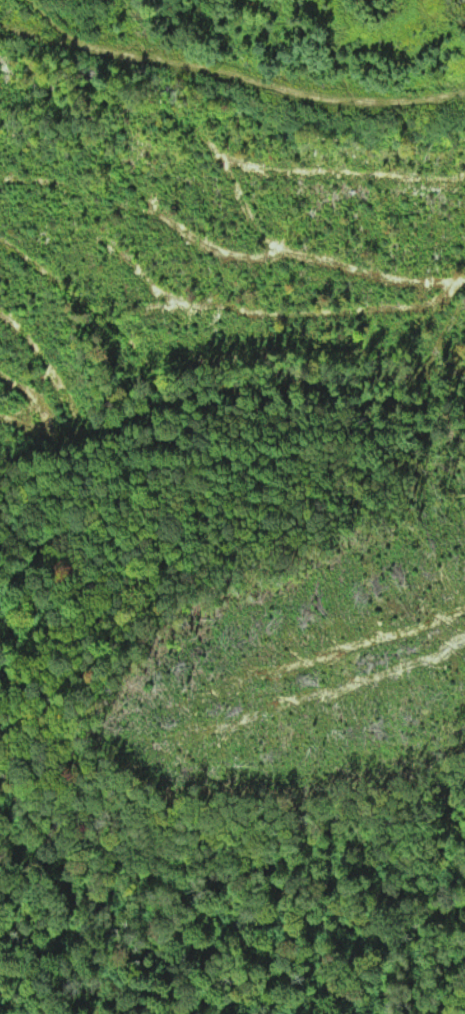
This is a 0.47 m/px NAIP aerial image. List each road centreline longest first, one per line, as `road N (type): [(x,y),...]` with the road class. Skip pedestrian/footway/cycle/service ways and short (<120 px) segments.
road 1 (track): [(464,55),(345,66),(259,50),(171,0)]

